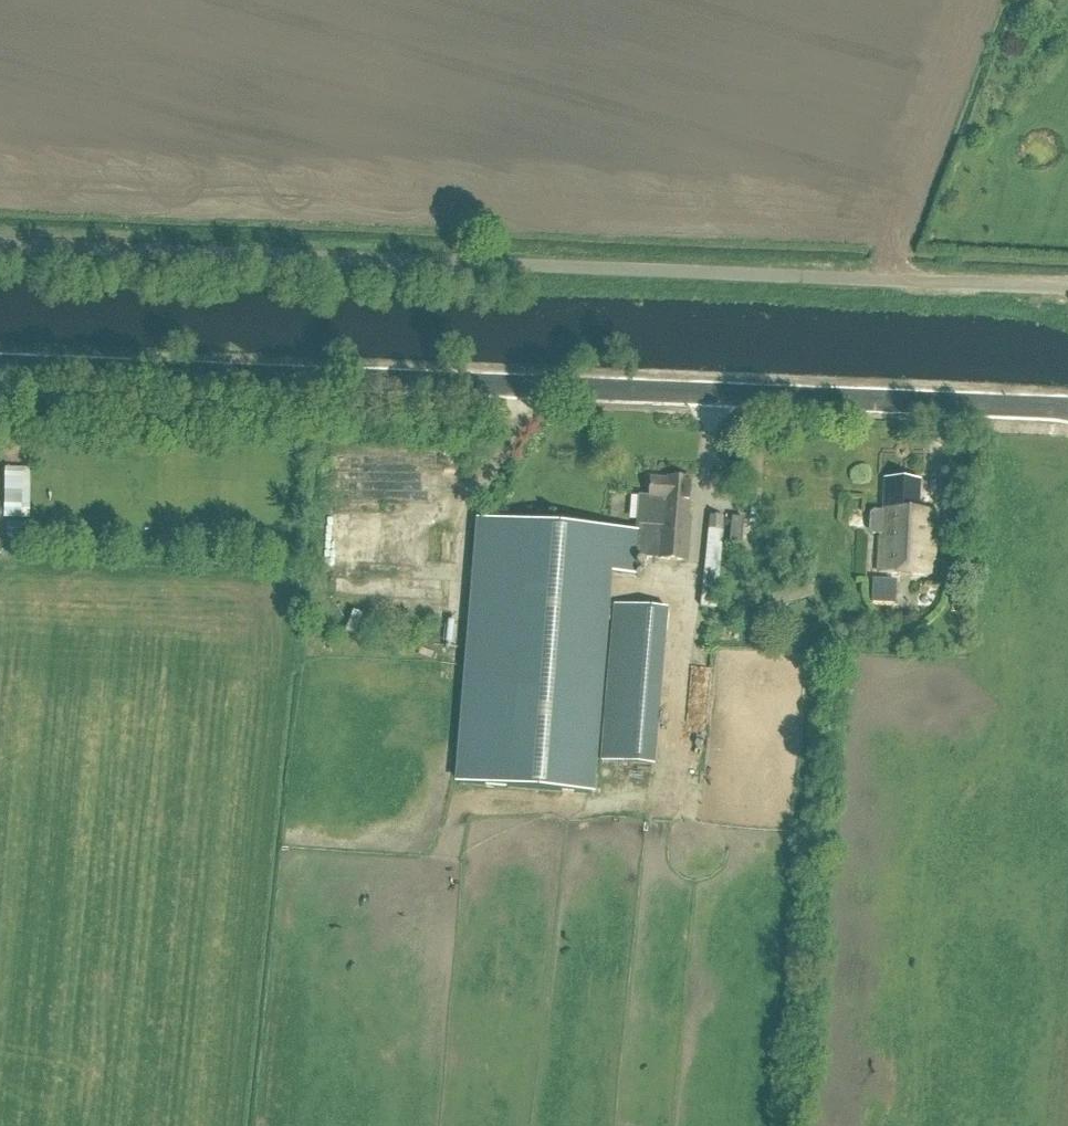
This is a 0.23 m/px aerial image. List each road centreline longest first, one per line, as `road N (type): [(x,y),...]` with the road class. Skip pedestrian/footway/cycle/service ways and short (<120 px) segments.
road 1 (tertiary): [(1067,407),(0,366)]
road 2 (unclassified): [(1067,287),(0,249)]

